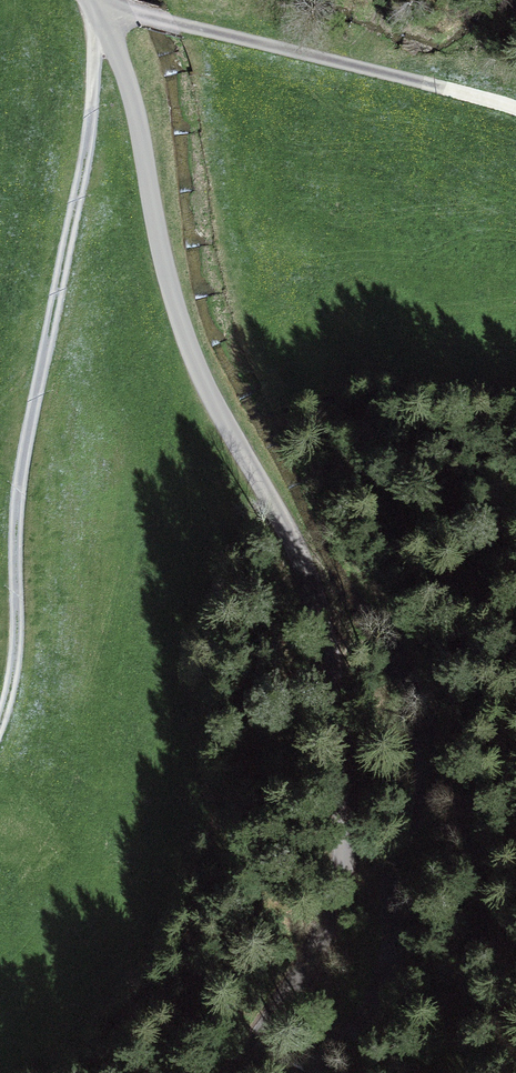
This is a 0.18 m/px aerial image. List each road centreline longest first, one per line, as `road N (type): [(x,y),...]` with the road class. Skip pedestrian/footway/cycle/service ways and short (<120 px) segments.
road 1 (unclassified): [(91,0),(131,94),(159,247),(185,334),(300,557),(338,672),(349,834),(340,906),(239,1072)]
road 2 (track): [(103,26),(31,426),(20,640),(14,691),(0,725)]
road 3 (track): [(96,8),(515,111)]

